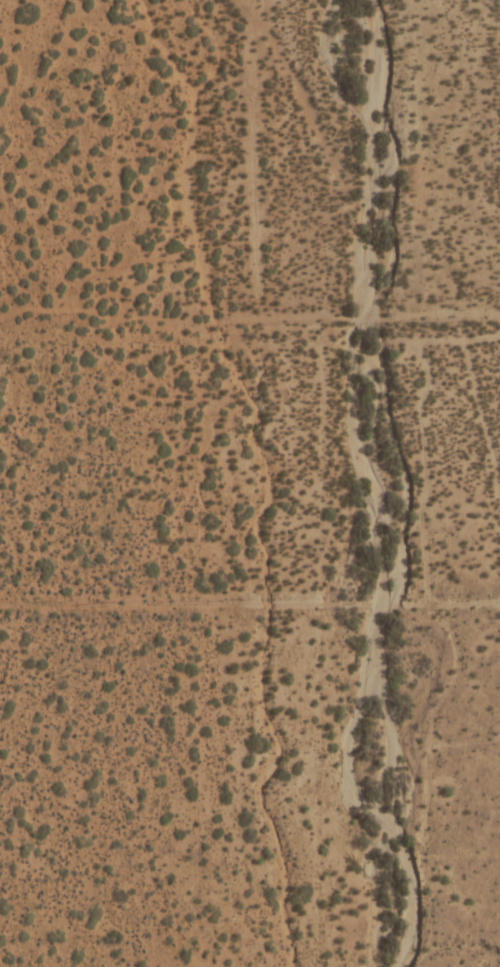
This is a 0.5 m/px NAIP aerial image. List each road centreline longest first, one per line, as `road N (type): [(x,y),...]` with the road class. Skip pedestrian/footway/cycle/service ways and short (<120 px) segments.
road 1 (residential): [(499,600),(0,600)]

